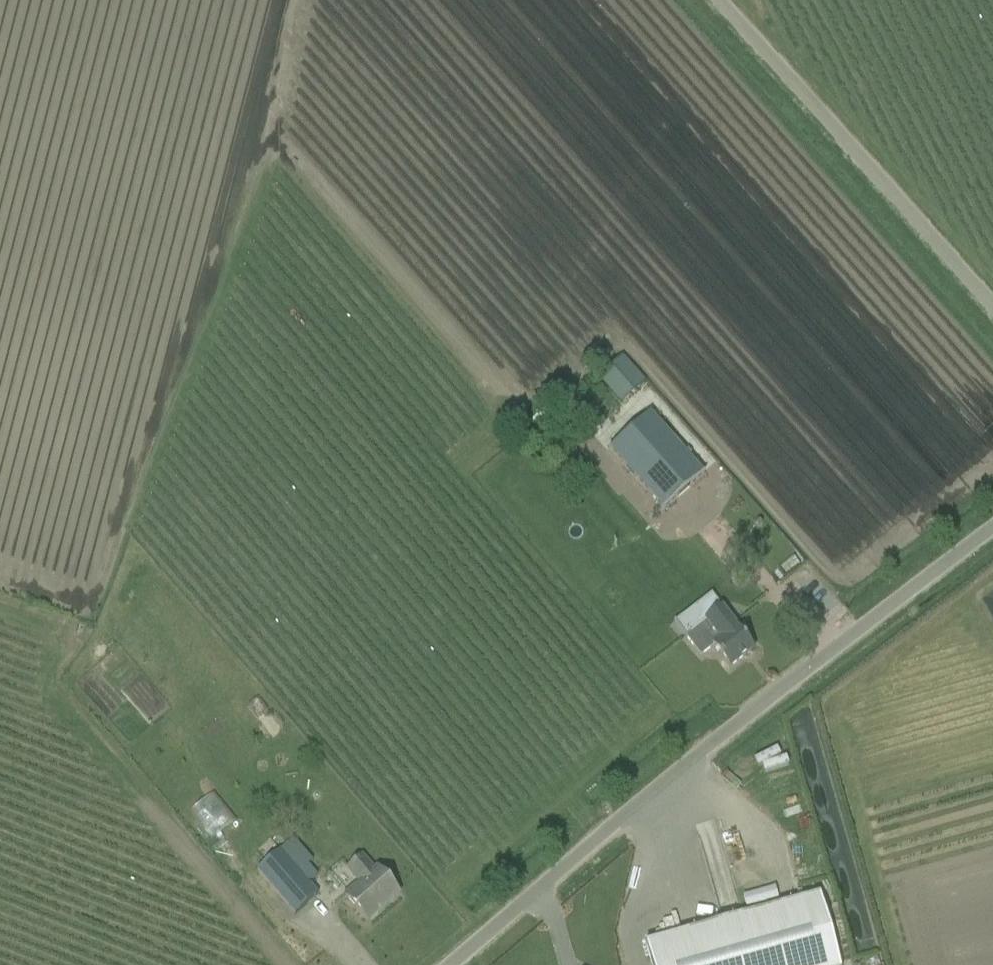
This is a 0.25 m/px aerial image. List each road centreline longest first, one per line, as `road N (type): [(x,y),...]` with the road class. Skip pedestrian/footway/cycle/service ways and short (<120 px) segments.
road 1 (unclassified): [(454,964),(698,752),(992,529)]
road 2 (unclassified): [(992,313),(717,0)]

